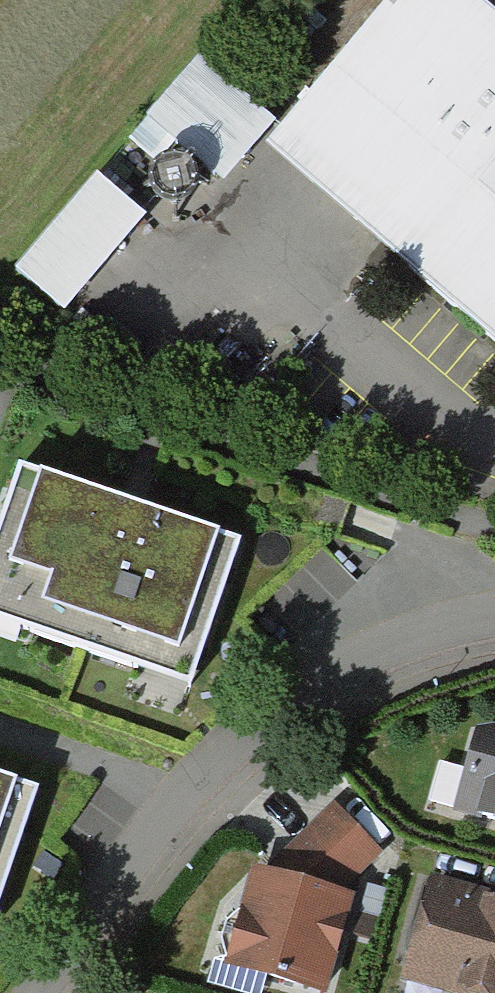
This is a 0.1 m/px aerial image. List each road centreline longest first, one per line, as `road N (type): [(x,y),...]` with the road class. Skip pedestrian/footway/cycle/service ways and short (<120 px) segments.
road 1 (residential): [(494,639),(416,658),(295,714),(185,804),(57,992)]
road 2 (track): [(494,531),(21,363)]

